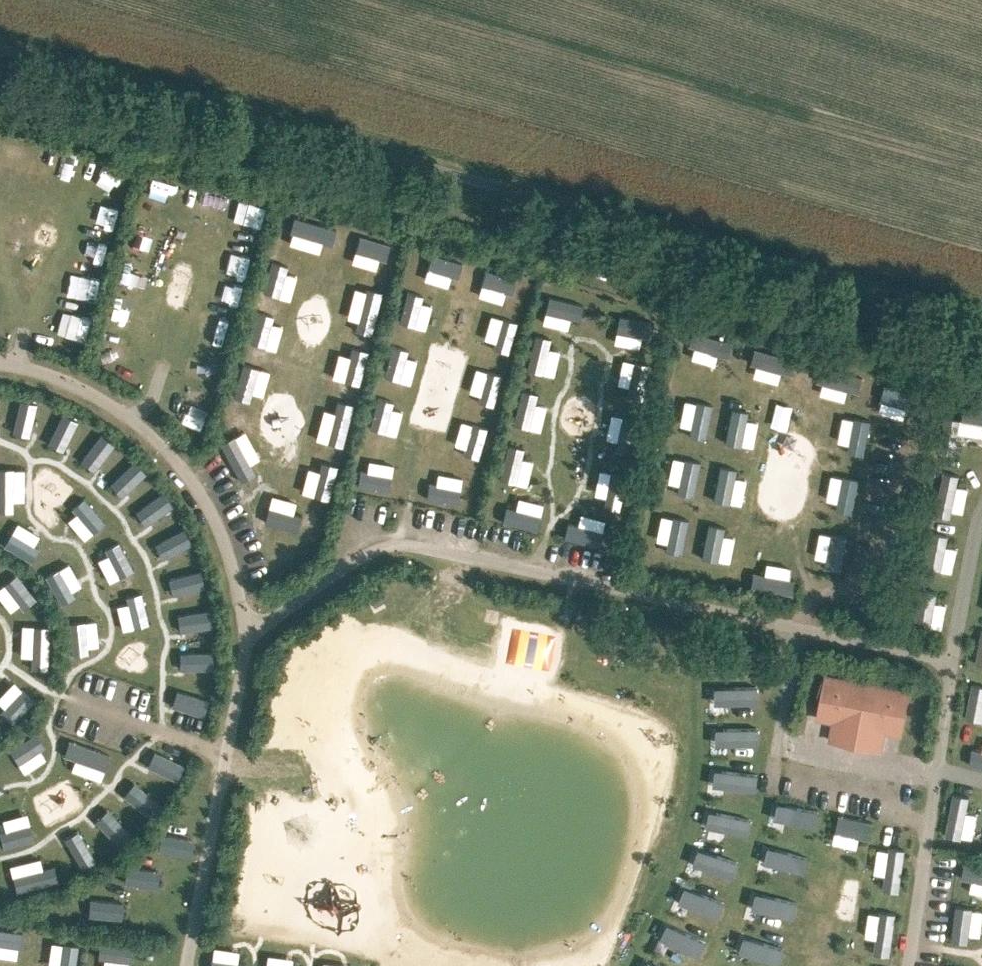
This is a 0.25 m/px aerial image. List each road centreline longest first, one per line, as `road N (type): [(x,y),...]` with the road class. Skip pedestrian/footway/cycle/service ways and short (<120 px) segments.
road 1 (unclassified): [(981,323),(0,48)]

